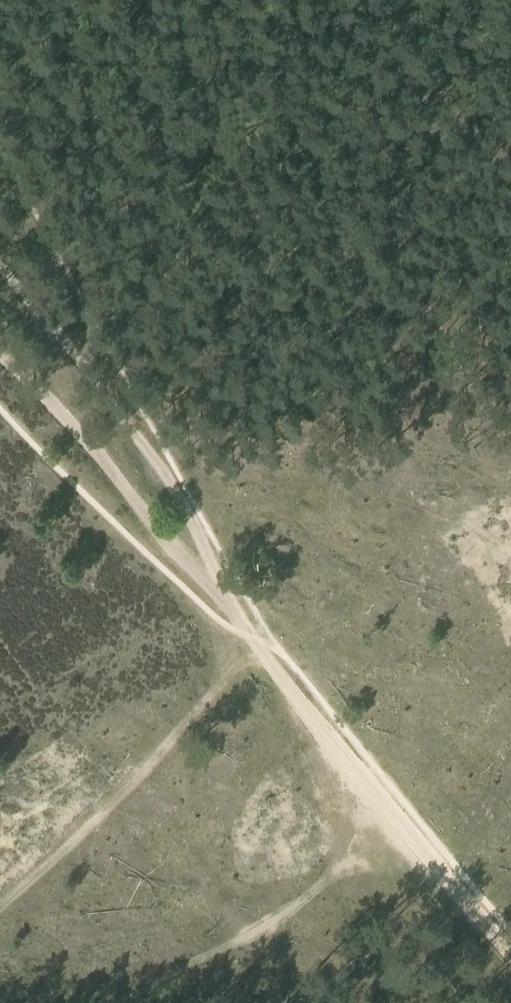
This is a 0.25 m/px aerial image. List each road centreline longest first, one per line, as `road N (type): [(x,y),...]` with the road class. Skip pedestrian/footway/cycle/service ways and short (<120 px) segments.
road 1 (track): [(0,264),(129,428),(264,645)]
road 2 (track): [(0,351),(75,420),(264,645)]
road 3 (track): [(264,645),(149,767),(0,904)]
road 4 (track): [(264,645),(403,825)]
road 5 (track): [(403,825),(510,955)]

